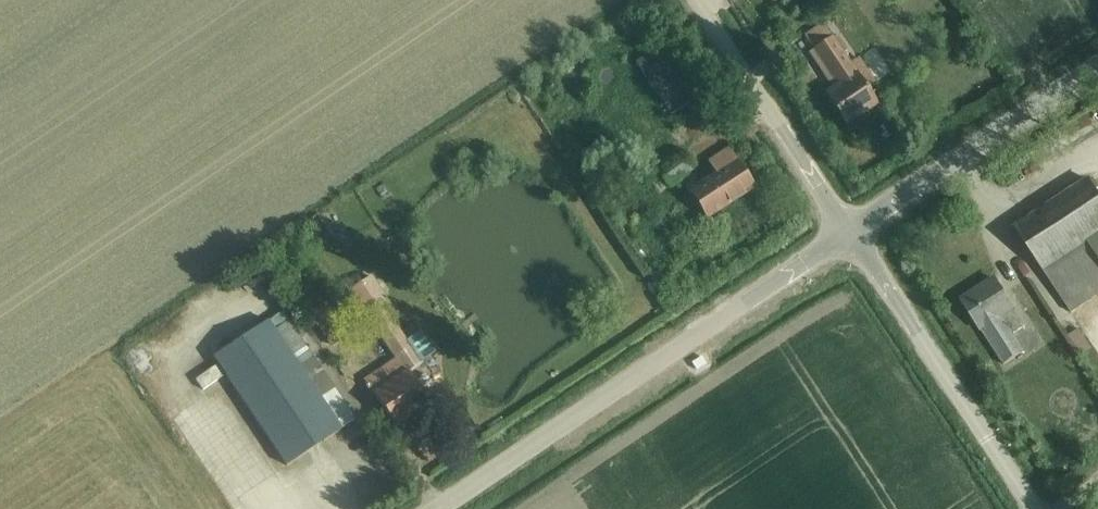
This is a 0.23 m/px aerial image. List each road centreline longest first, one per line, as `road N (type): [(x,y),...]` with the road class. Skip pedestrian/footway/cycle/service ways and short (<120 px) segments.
road 1 (unclassified): [(431,508),(848,229)]
road 2 (unclassified): [(1033,508),(848,229)]
road 3 (unclassified): [(1097,62),(848,229)]
road 4 (unclassified): [(848,229),(695,0)]

